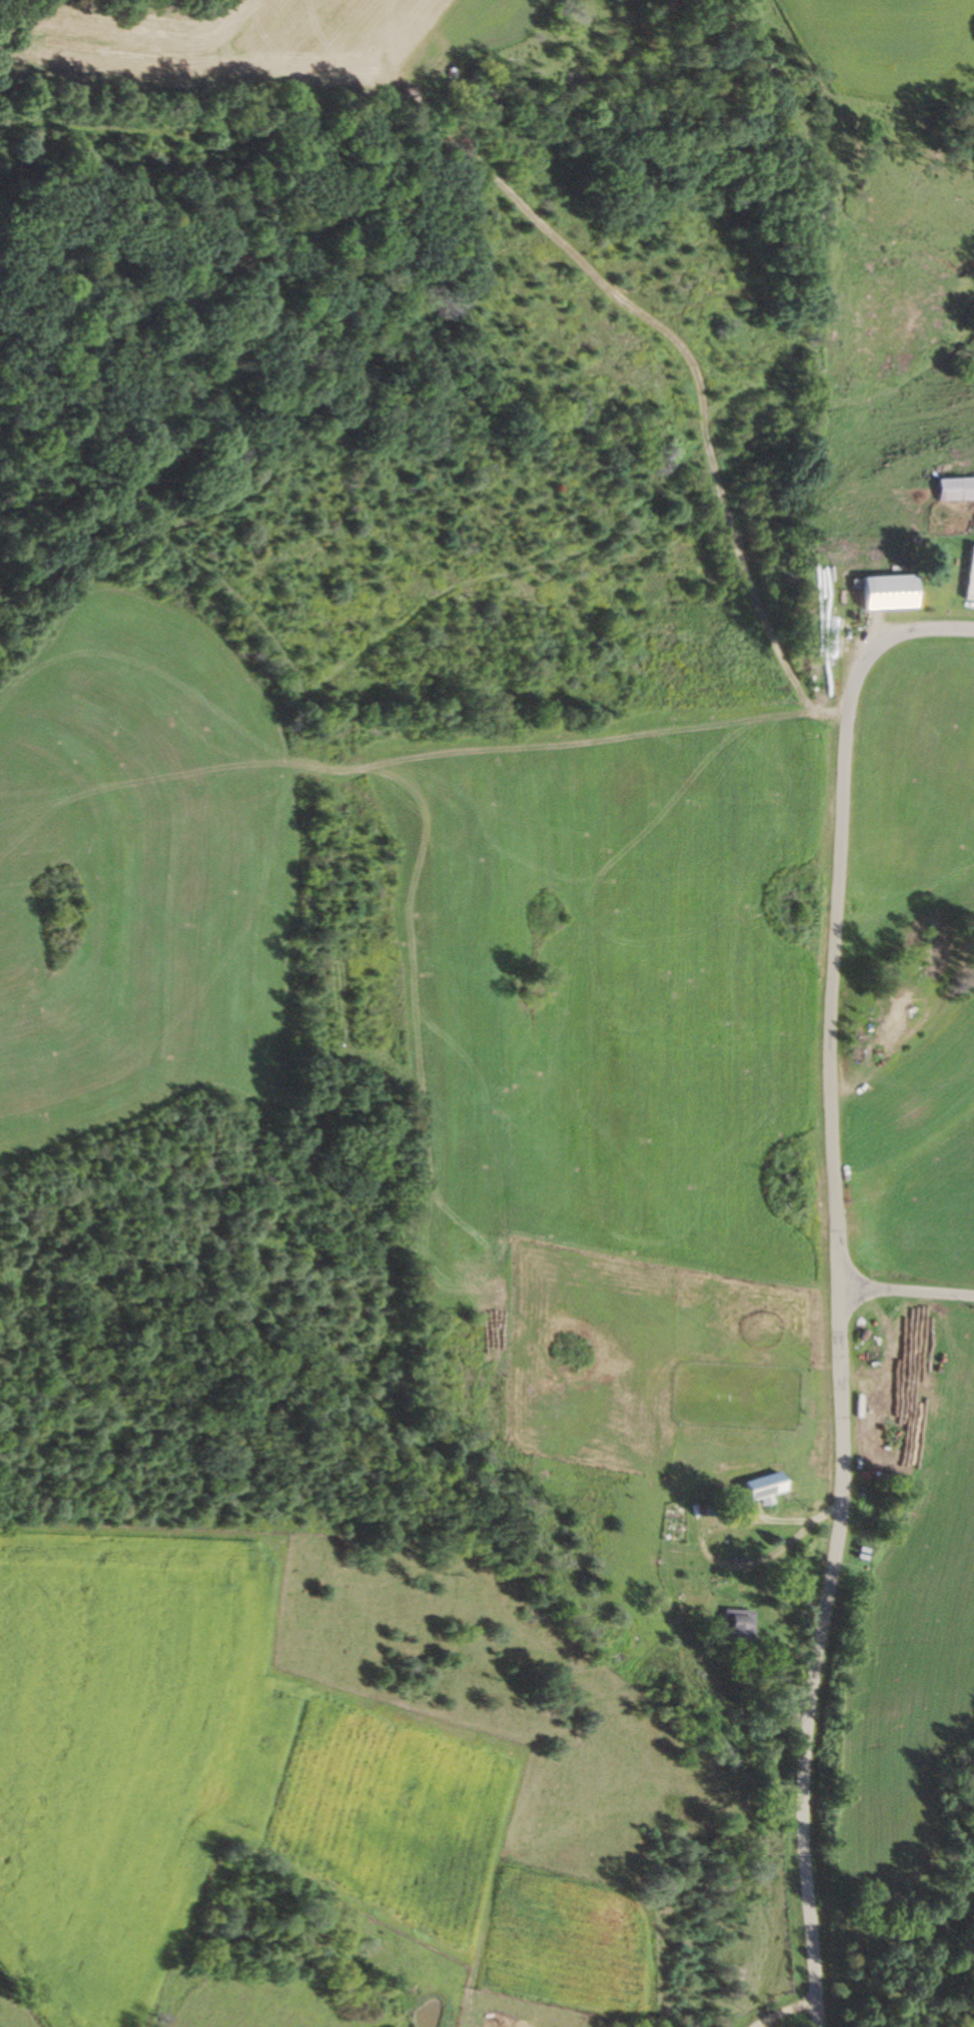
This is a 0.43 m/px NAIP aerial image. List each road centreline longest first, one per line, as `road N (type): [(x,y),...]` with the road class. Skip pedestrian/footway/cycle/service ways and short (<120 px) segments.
road 1 (residential): [(814,2026),(803,1815),(807,1713),(840,1488),(828,1138),(830,961),(848,711),(859,666),(884,642),(973,628)]
road 2 (residential): [(836,1286),(973,1299)]

